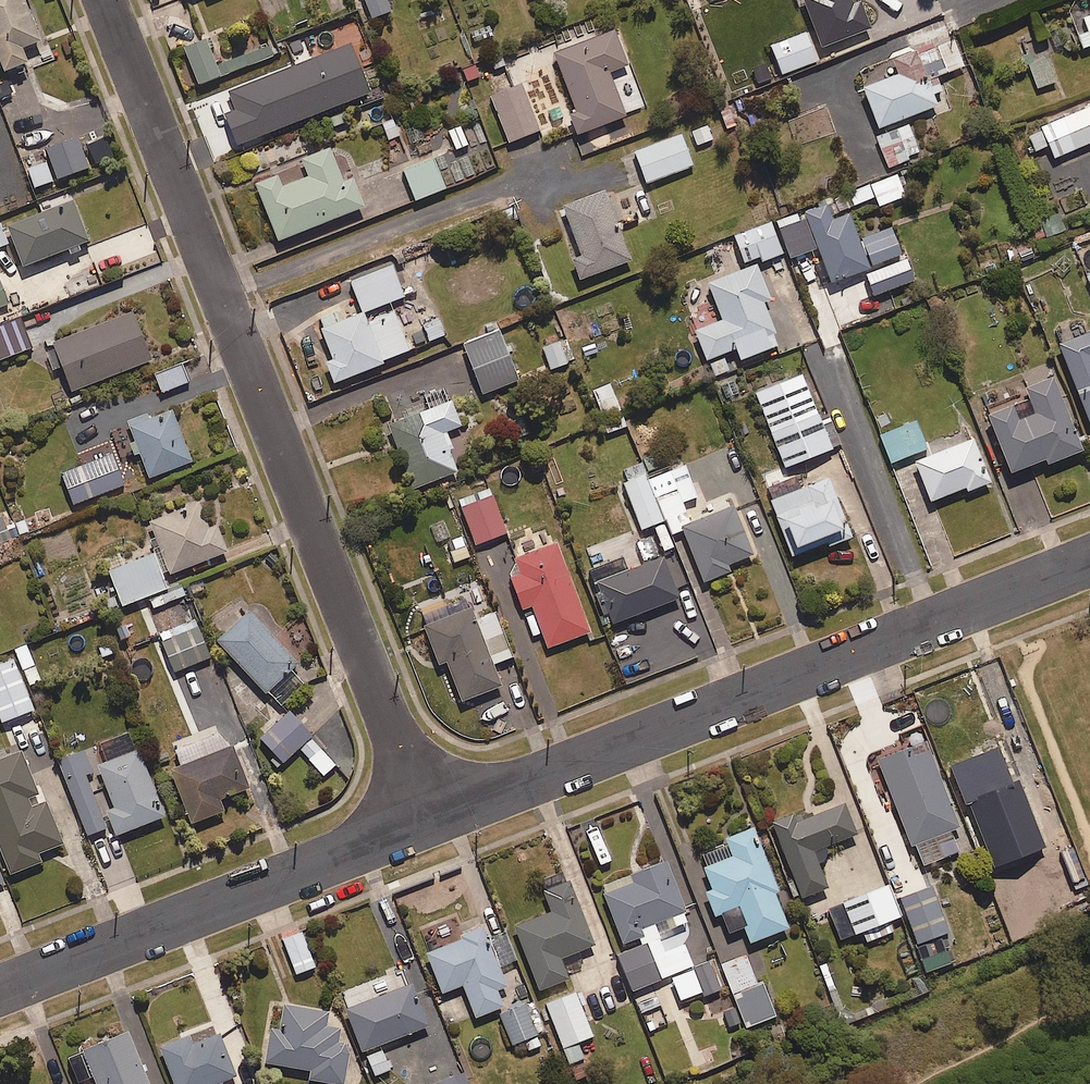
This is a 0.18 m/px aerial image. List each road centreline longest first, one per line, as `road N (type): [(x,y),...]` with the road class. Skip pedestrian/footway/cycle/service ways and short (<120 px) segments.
road 1 (residential): [(429,821),(106,0)]
road 2 (residential): [(1089,559),(429,821)]
road 3 (residential): [(429,821),(0,990)]

